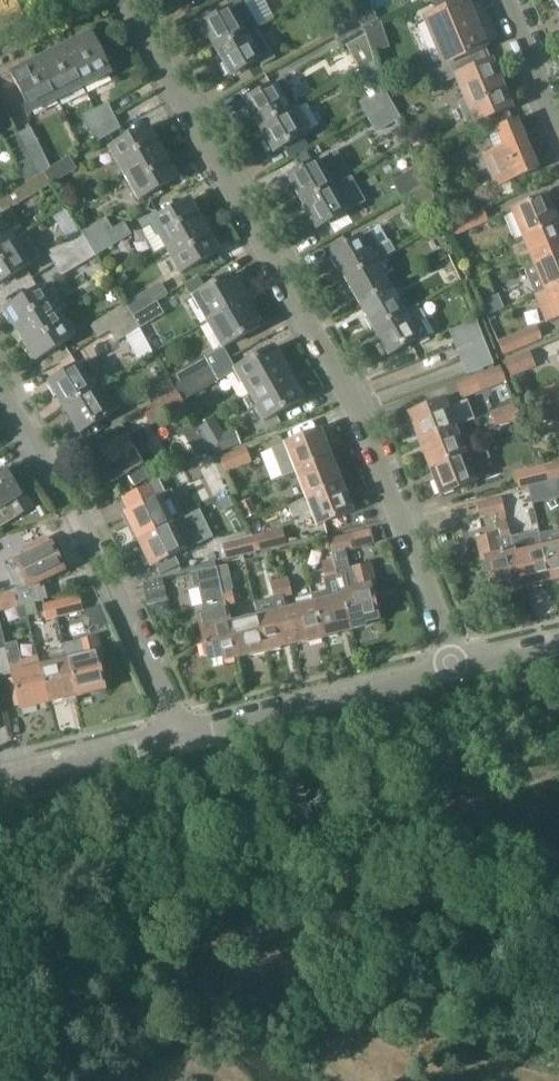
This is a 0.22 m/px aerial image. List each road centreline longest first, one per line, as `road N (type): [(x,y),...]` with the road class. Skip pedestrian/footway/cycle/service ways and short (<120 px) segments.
road 1 (residential): [(455,672),(358,398),(162,66),(132,0)]
road 2 (residential): [(179,736),(57,462),(0,376)]
road 3 (residential): [(179,736),(455,672)]
road 4 (residential): [(0,781),(179,736)]
road 5 (residential): [(558,124),(506,0)]

